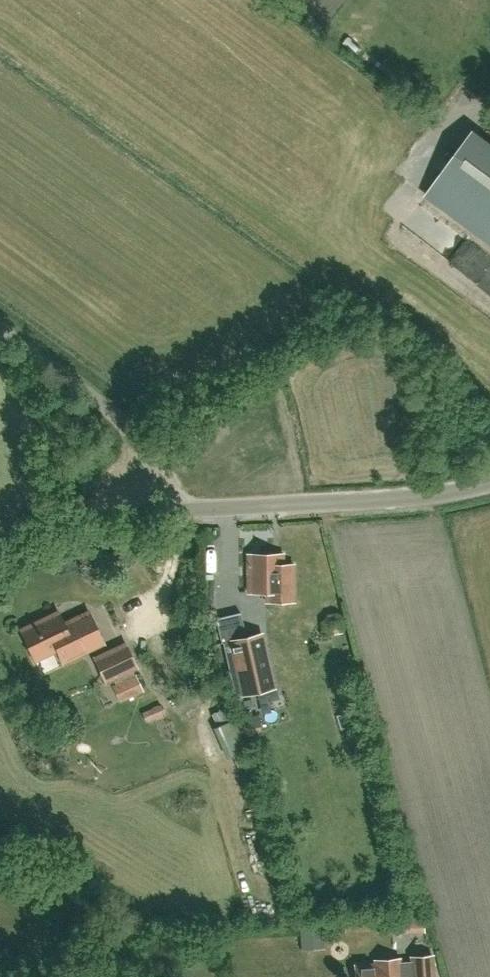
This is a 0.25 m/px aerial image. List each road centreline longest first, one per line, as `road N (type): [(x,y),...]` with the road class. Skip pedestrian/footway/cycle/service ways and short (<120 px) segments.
road 1 (unclassified): [(0,542),(105,516),(410,498),(489,484)]

